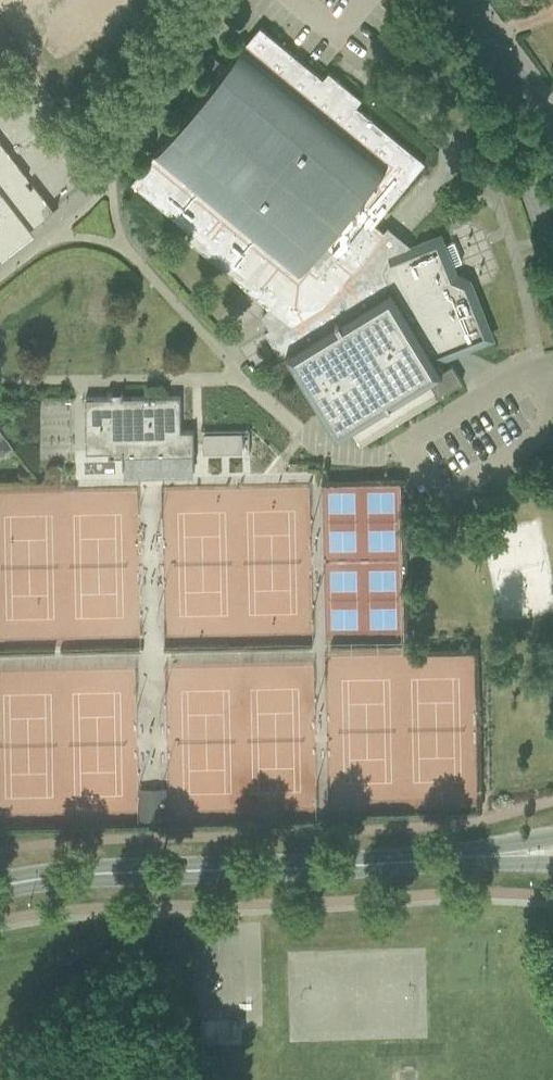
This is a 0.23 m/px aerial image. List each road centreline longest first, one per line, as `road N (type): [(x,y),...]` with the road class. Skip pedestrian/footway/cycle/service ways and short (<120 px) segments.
road 1 (tertiary): [(489,854),(92,872),(0,884)]
road 2 (unclassified): [(513,90),(552,220)]

